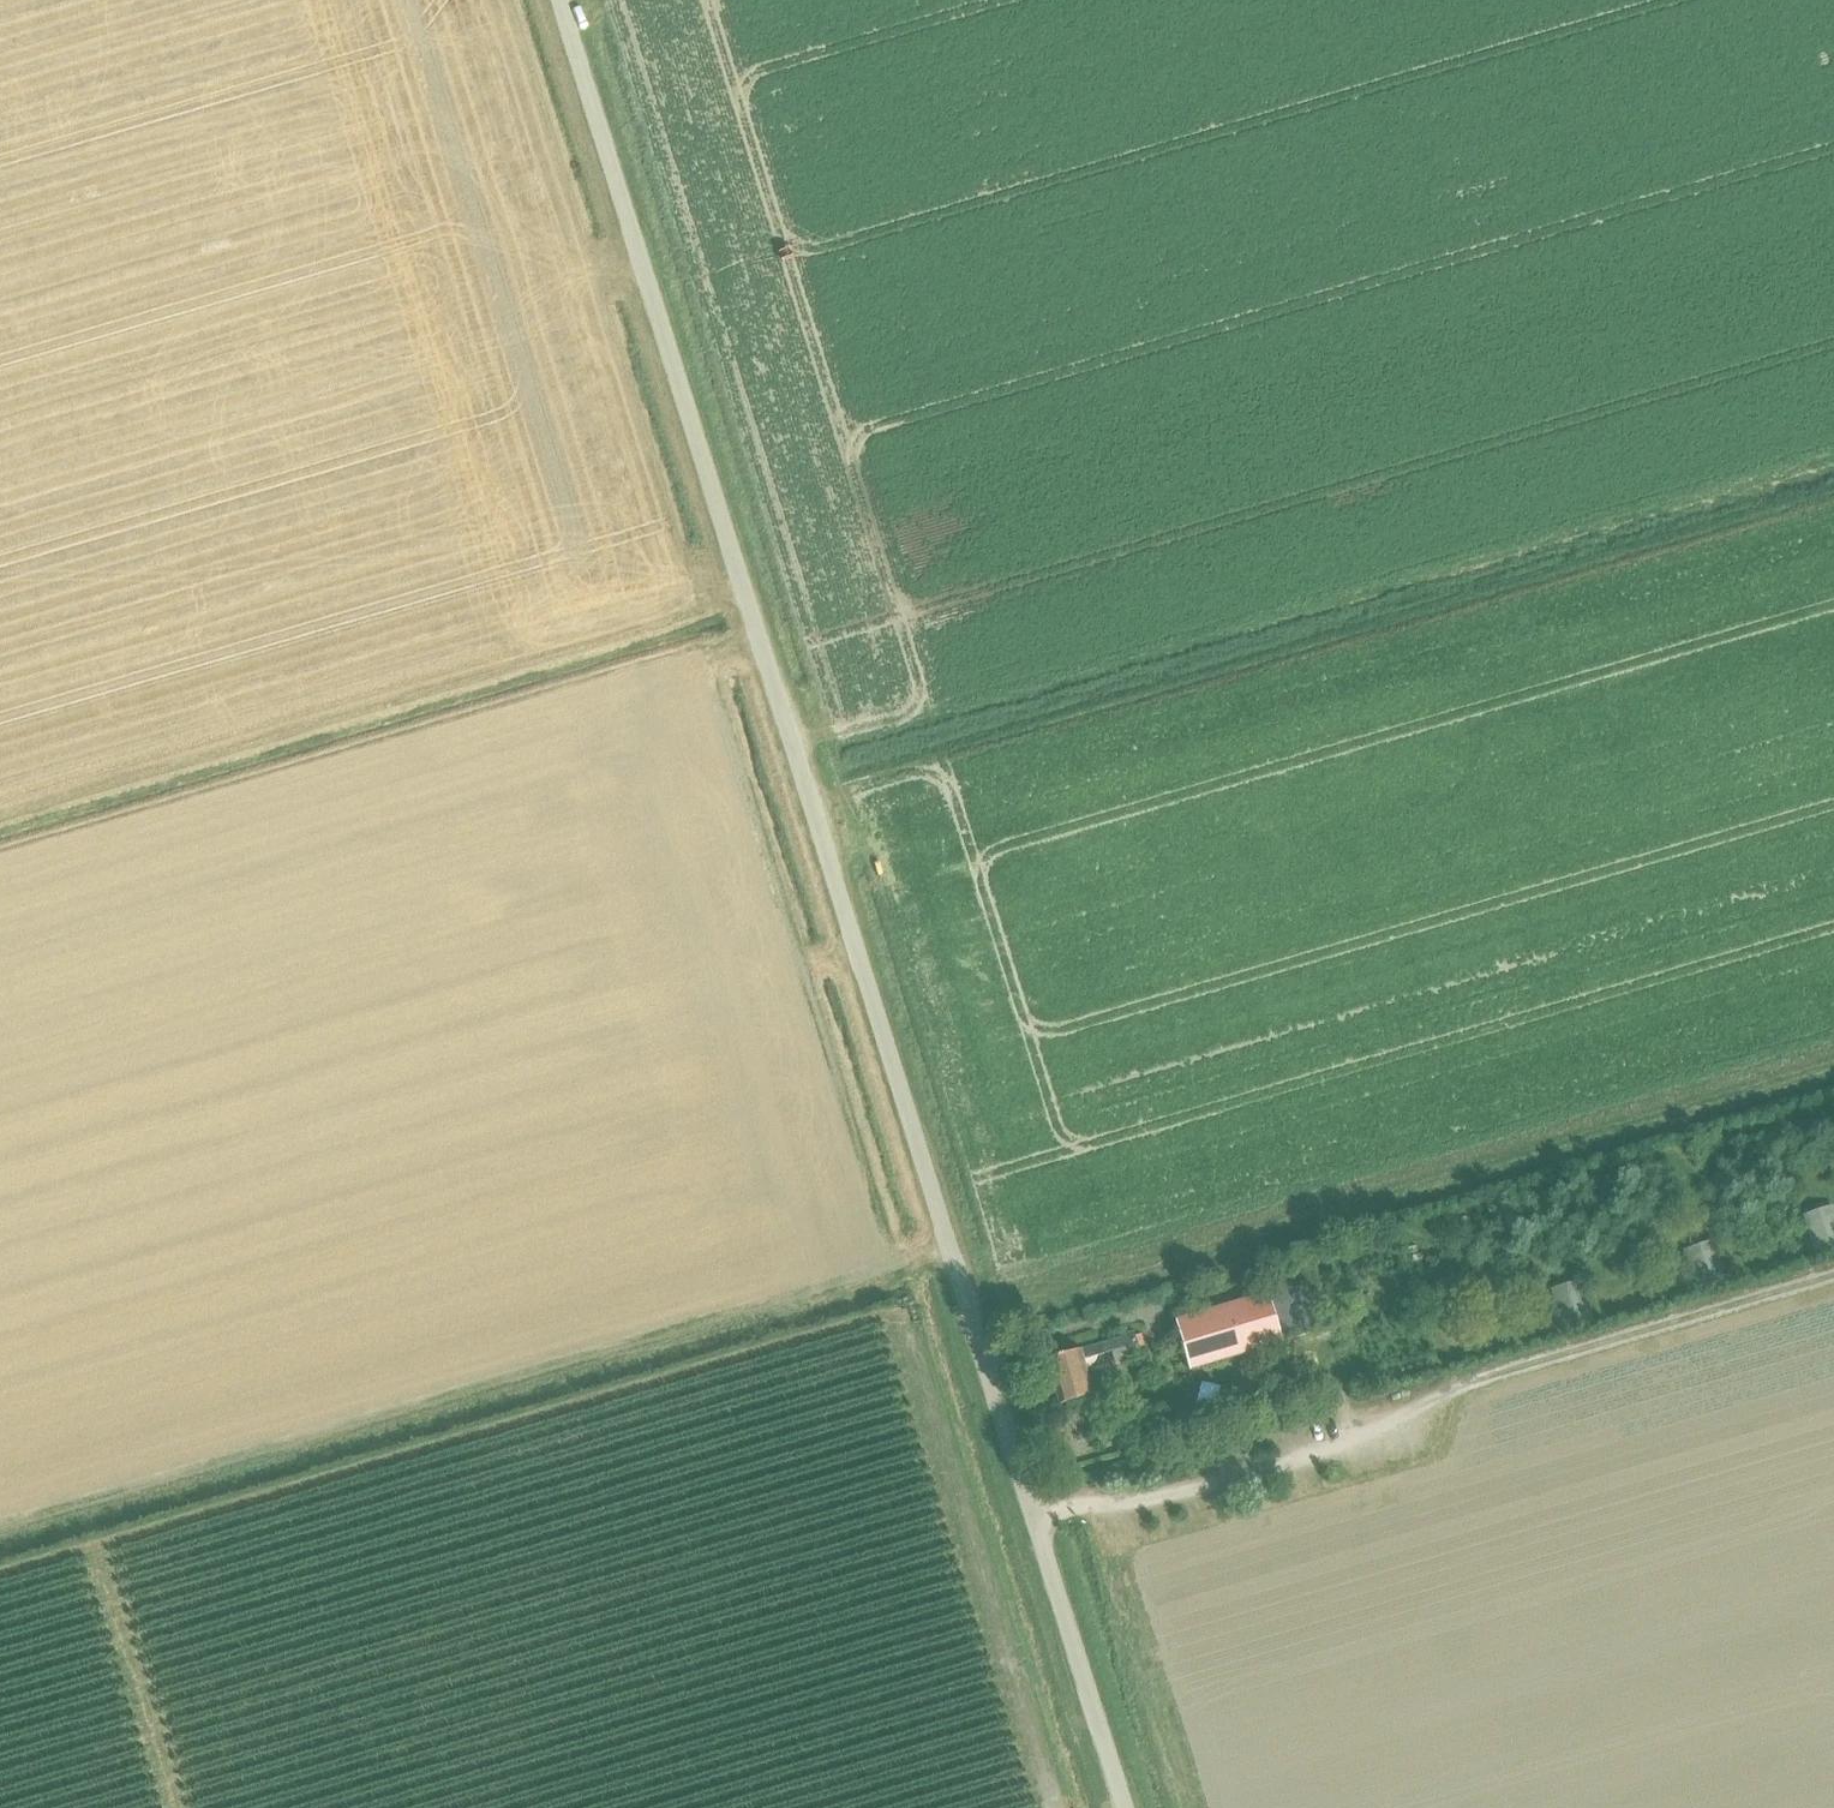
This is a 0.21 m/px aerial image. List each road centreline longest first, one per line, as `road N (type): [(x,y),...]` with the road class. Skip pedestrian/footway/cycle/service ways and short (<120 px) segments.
road 1 (unclassified): [(1115,1807),(531,0)]

